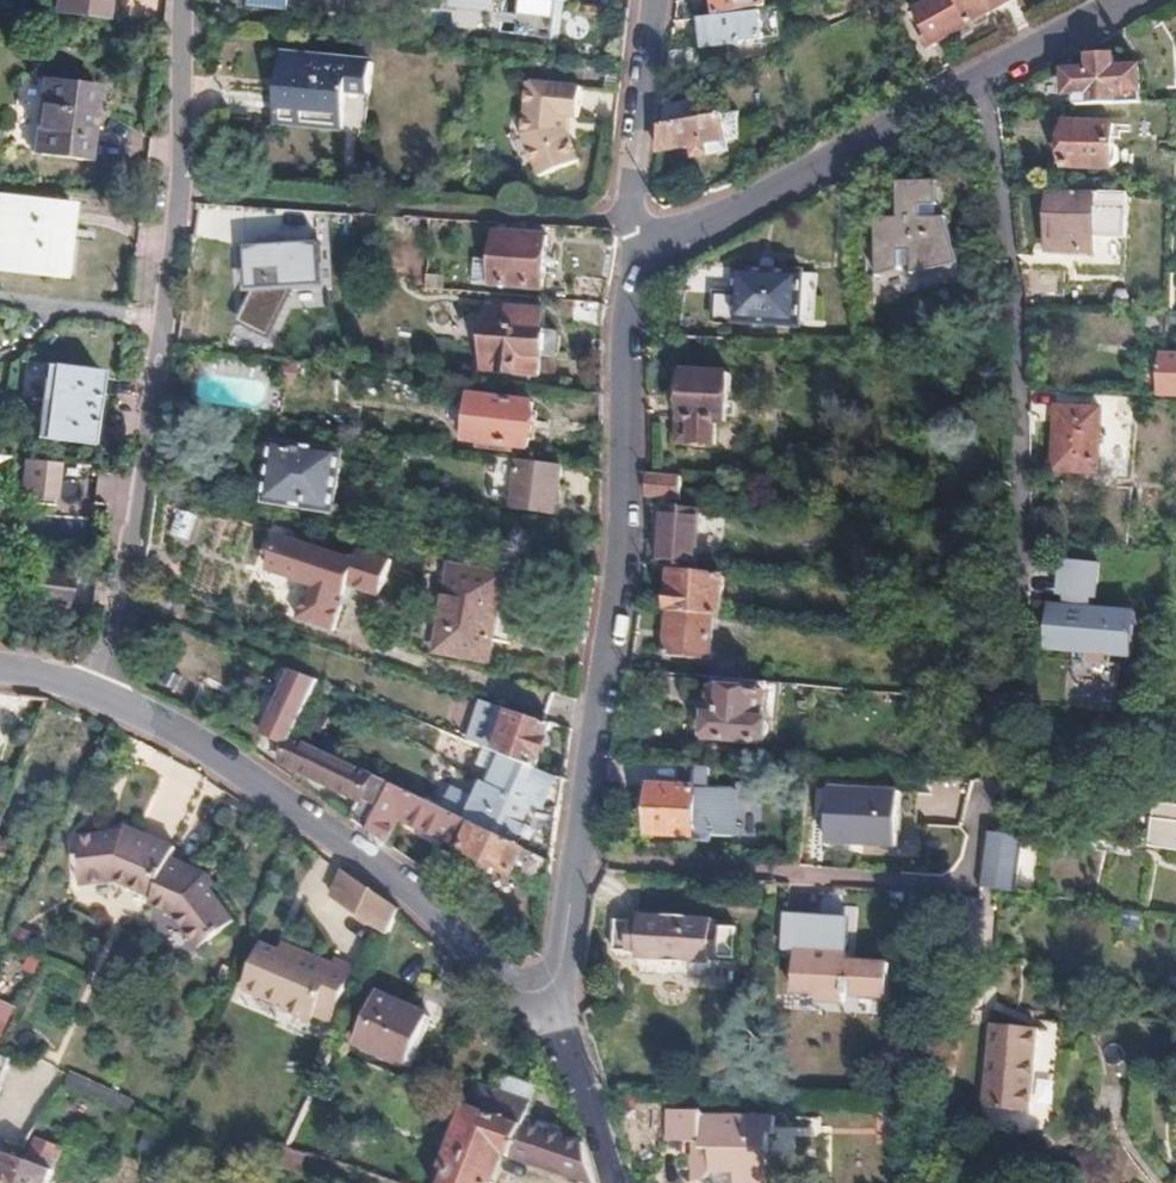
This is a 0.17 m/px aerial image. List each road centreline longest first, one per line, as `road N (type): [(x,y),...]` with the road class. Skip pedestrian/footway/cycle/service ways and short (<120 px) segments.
road 1 (track): [(965,85),(982,109),(1012,309),(1014,543),(969,893),(571,865)]
road 2 (residential): [(626,267),(616,577),(547,1022)]
road 3 (residential): [(179,0),(175,192),(131,526),(97,699)]
road 4 (residential): [(626,267),(1126,0)]
road 5 (residential): [(547,1022),(380,874),(188,745),(97,699)]
road 6 (residential): [(655,0),(630,215)]
road 7 (residential): [(606,1182),(602,1151),(547,1022)]
road 8 (residential): [(630,215),(492,215)]

